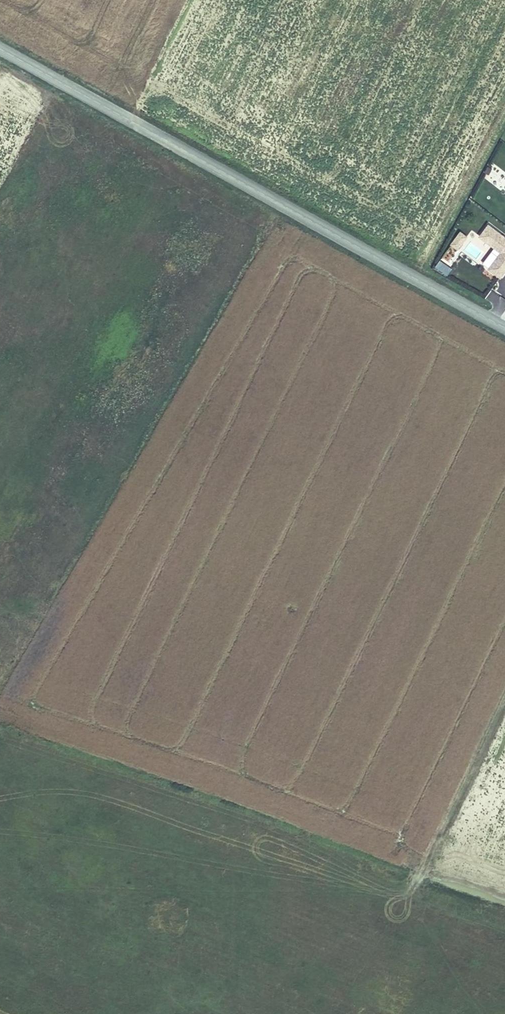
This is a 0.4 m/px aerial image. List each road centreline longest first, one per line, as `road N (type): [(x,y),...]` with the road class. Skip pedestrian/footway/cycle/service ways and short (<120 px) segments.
road 1 (tertiary): [(504,328),(0,47)]

